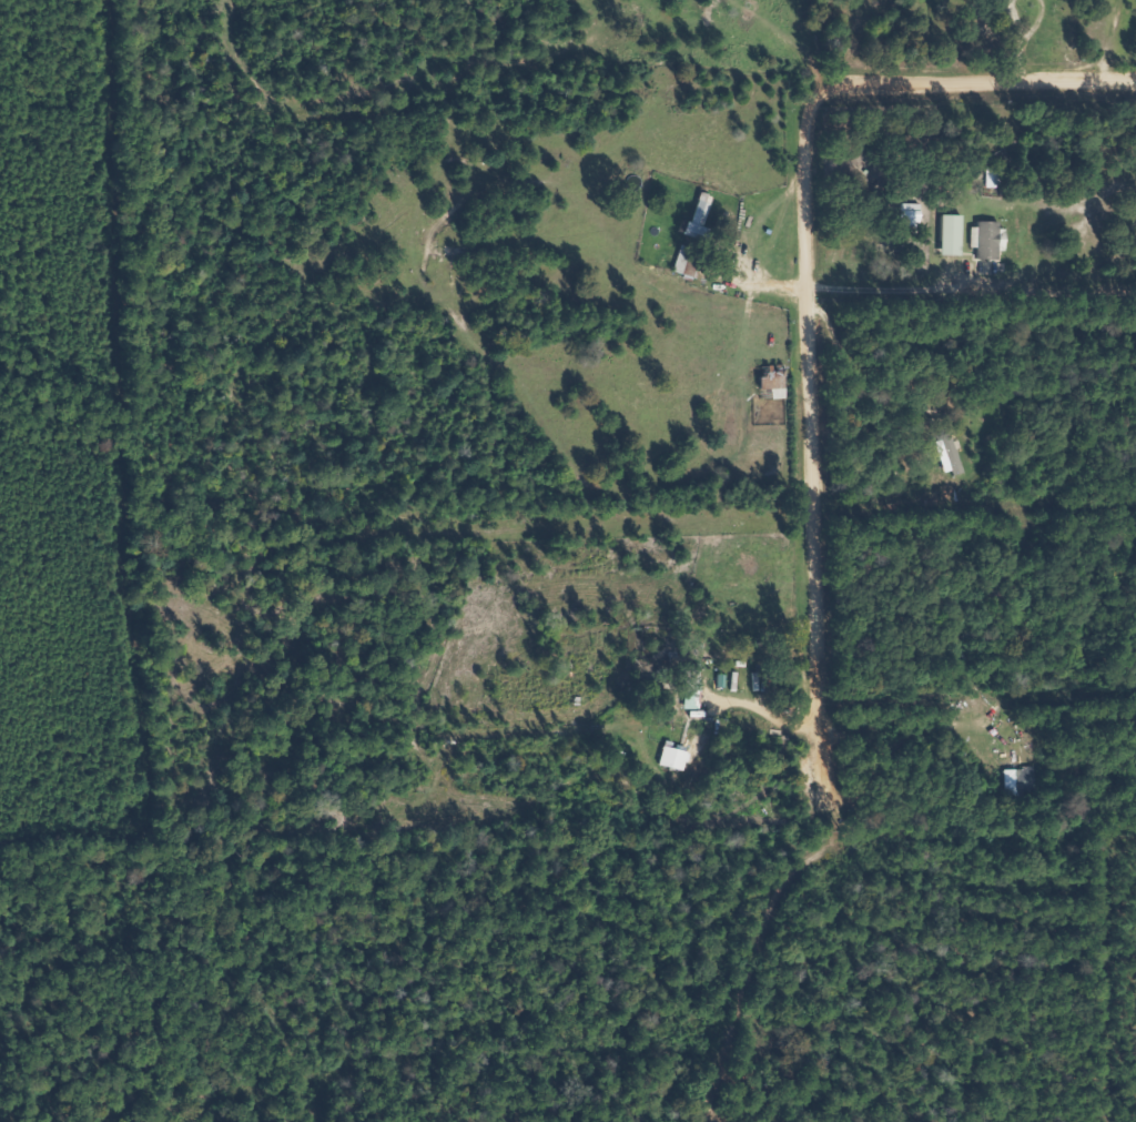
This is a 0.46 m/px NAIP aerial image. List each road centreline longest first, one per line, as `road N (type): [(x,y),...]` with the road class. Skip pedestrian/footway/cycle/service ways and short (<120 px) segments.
road 1 (residential): [(818,732),(812,92)]
road 2 (residential): [(653,70),(812,92),(1135,74)]
road 3 (residential): [(653,70),(565,92),(285,81),(224,19)]

